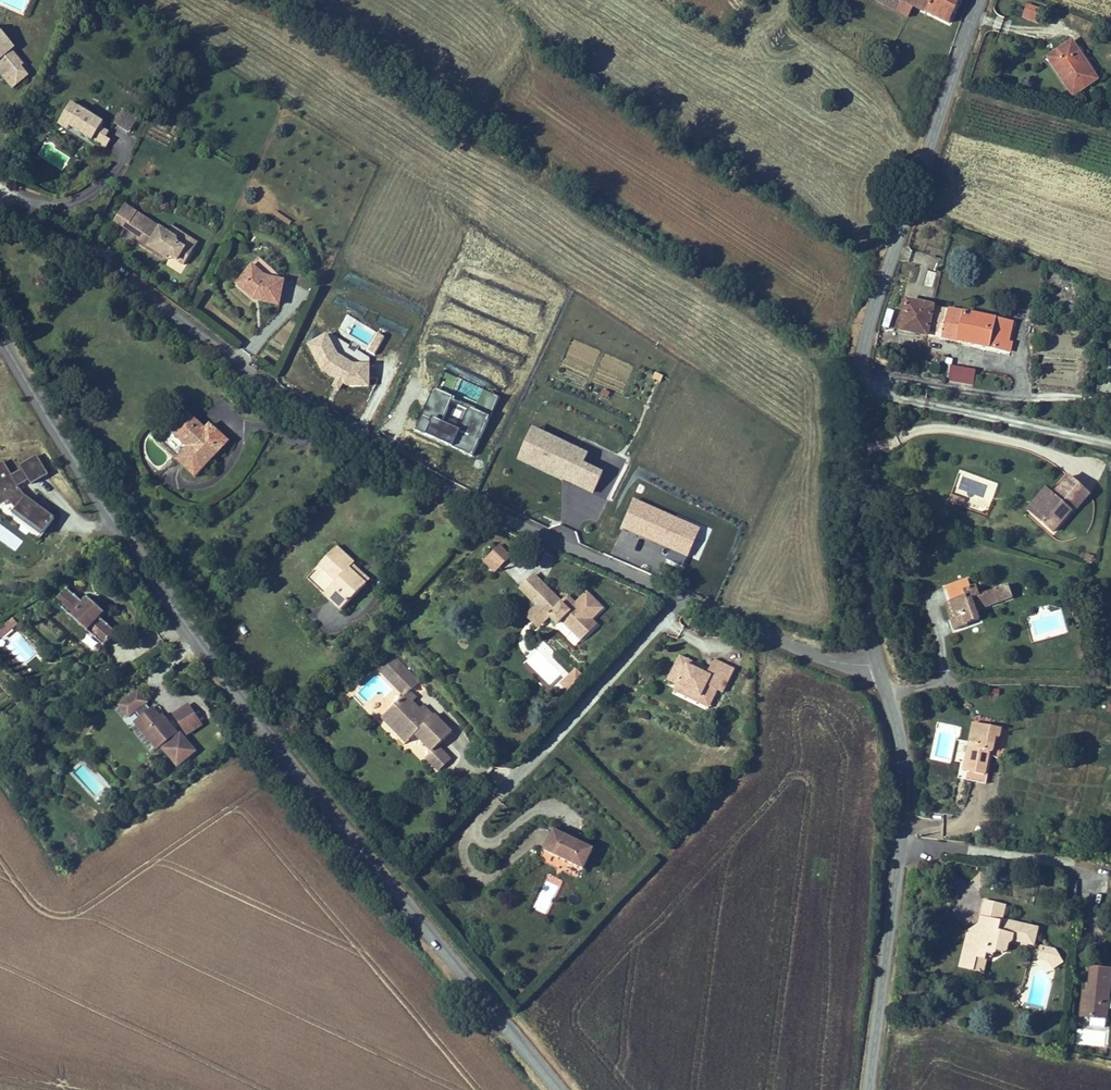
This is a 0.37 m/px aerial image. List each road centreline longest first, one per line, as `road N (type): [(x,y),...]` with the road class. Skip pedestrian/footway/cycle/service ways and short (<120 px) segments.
road 1 (unclassified): [(877,663),(802,650),(501,518),(334,431),(127,282),(0,216)]
road 2 (tertiary): [(0,337),(142,563),(267,735),(559,1089)]
road 3 (tertiary): [(979,0),(862,361),(865,573),(877,663)]
road 4 (tertiary): [(877,663),(897,727),(903,795),(869,1089)]

